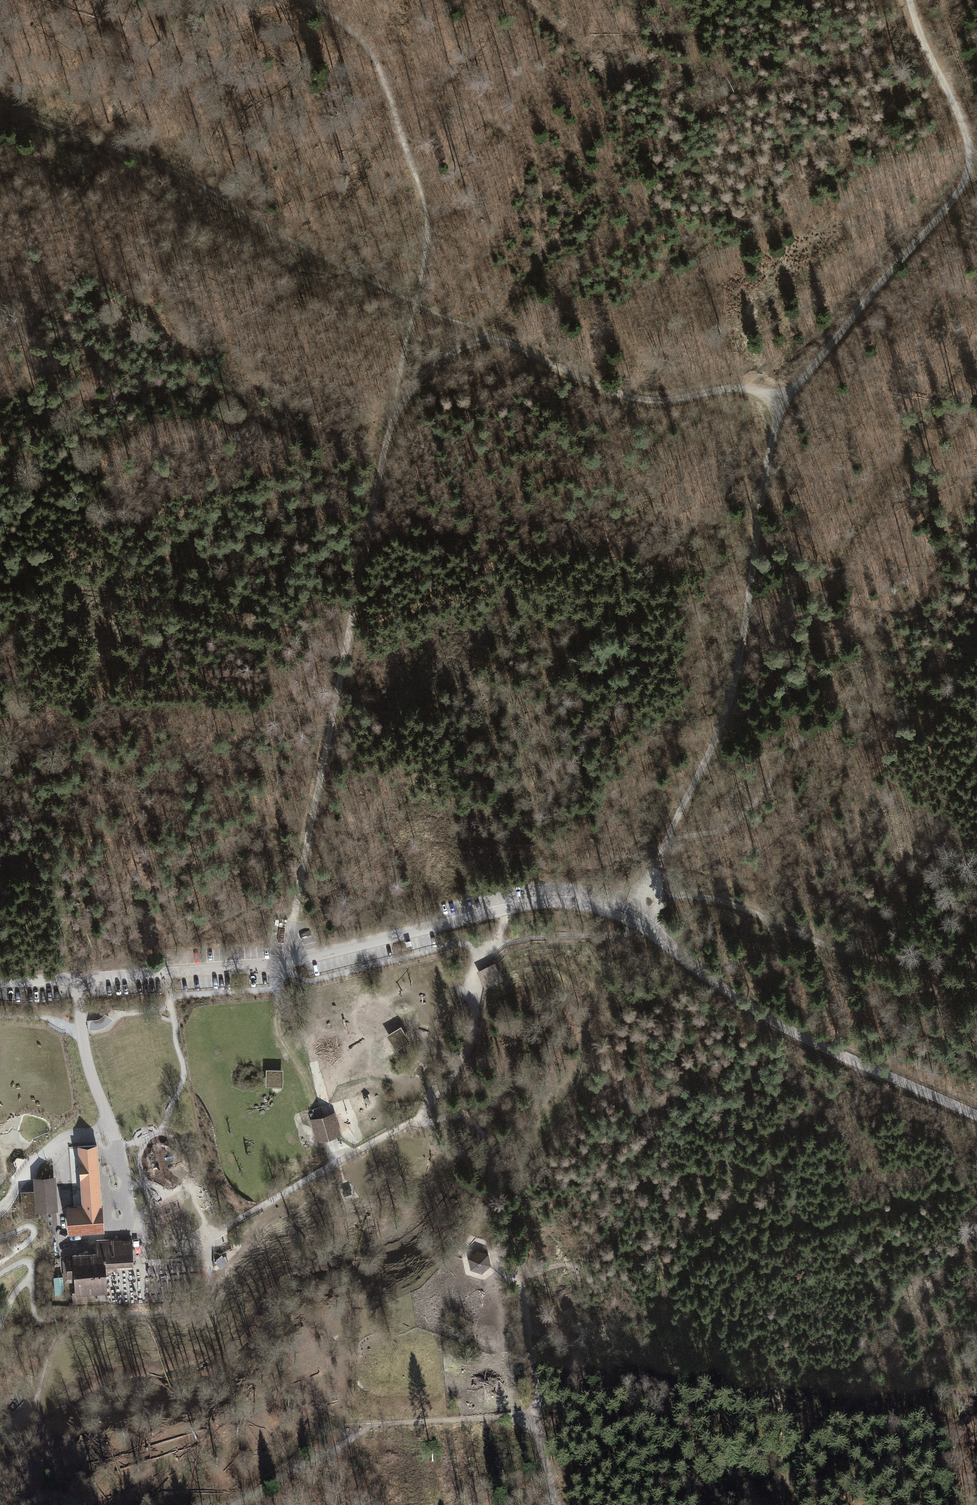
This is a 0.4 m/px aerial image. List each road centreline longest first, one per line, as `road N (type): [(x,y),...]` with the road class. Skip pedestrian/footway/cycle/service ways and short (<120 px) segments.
road 1 (unclassified): [(976,1118),(766,1018),(642,921),(592,905),(507,908),(290,961),(0,981)]
road 2 (track): [(290,961),(294,904),(394,411),(416,379),(447,351),(490,334),(601,388),(657,400),(732,388),(778,402)]
road 3 (track): [(667,839),(722,726),(738,666),(778,402),(961,188),(973,164),(910,0)]
road 4 (track): [(0,106),(177,171),(333,264),(416,300)]
road 5 (track): [(0,1210),(27,1170),(72,1133),(111,1124)]

